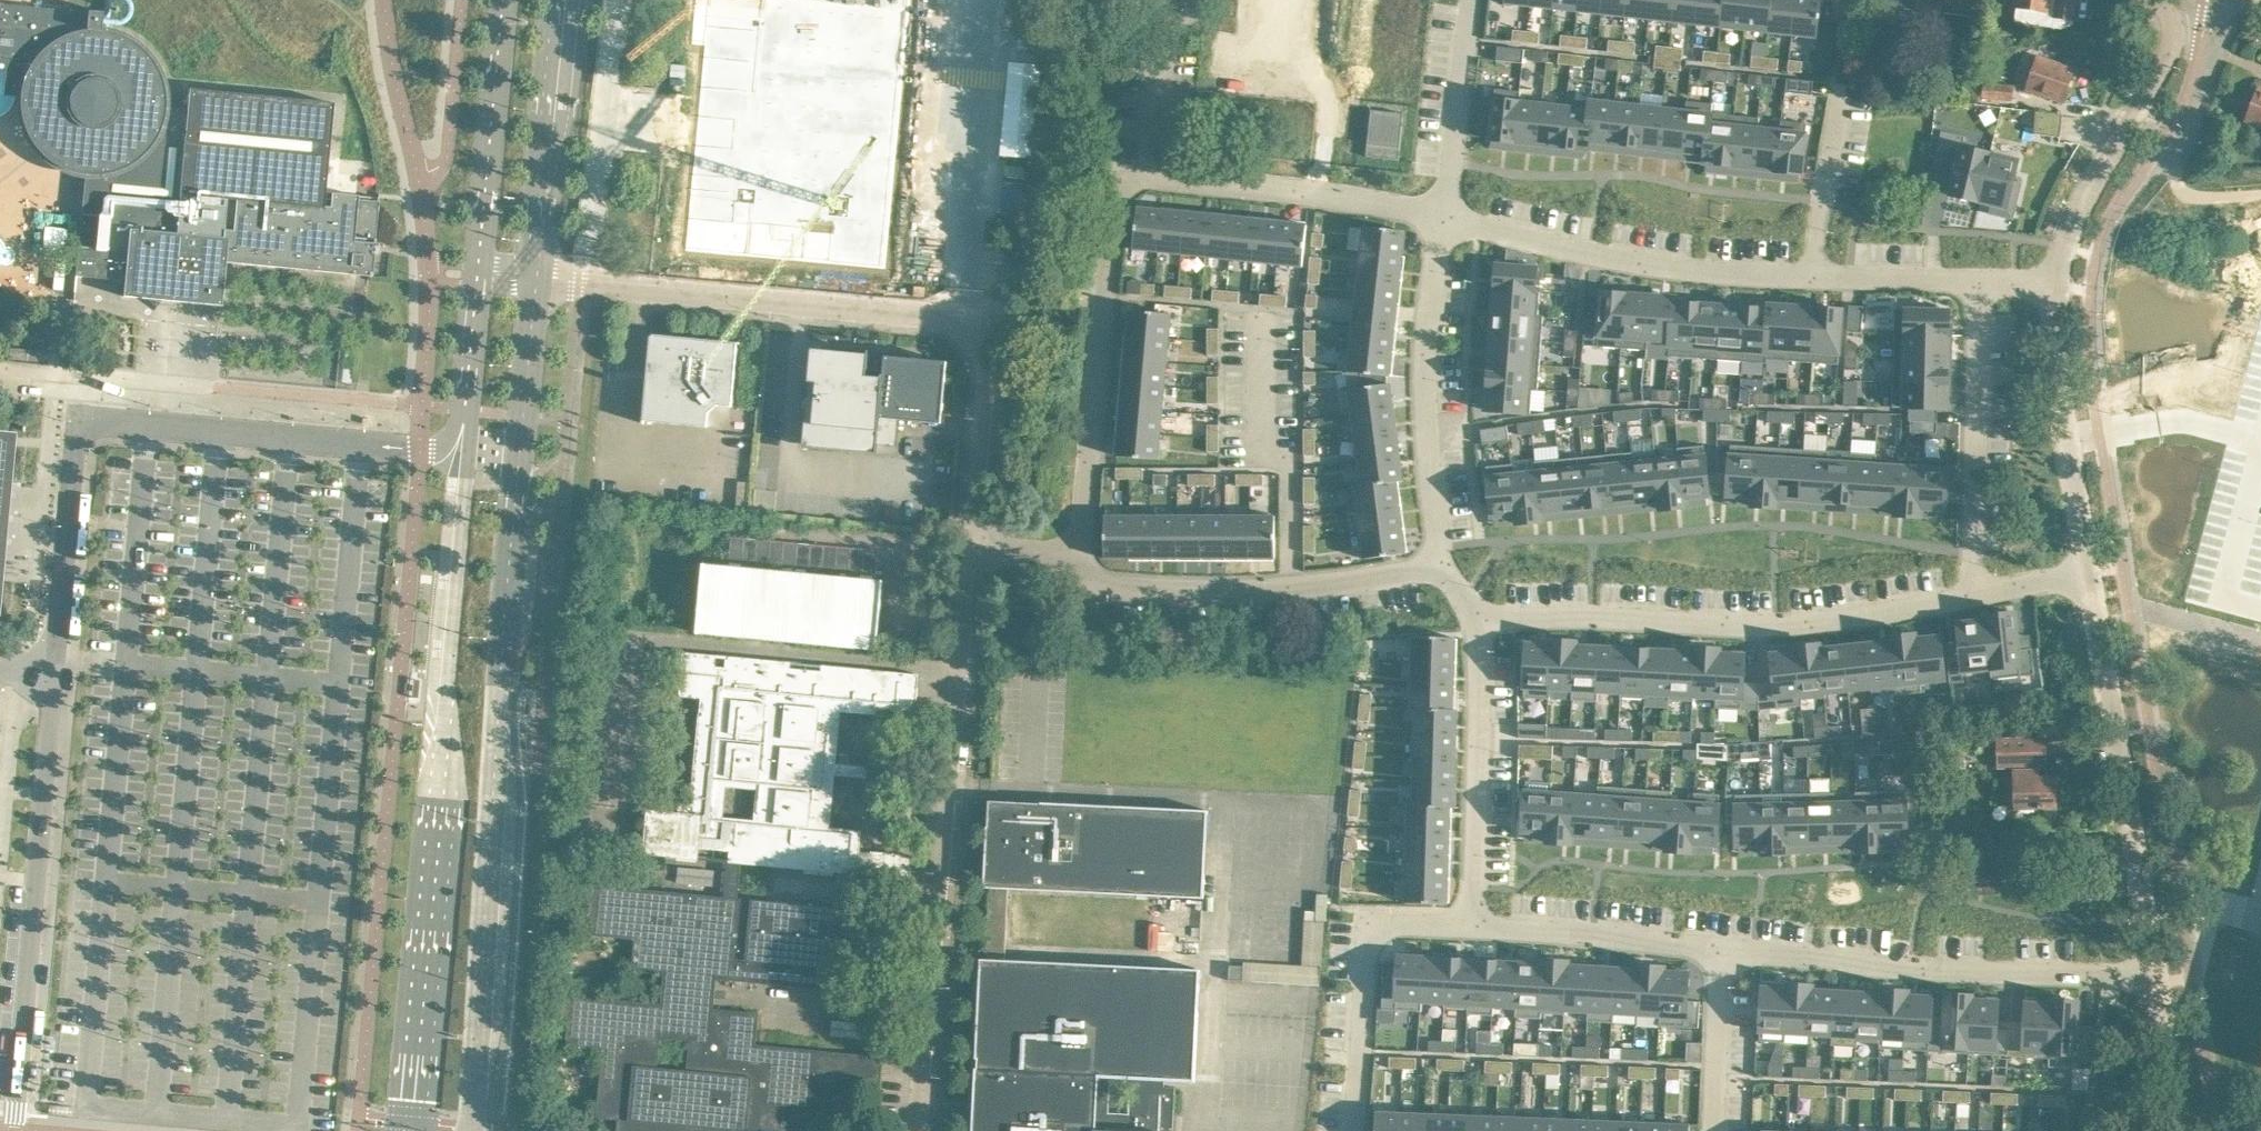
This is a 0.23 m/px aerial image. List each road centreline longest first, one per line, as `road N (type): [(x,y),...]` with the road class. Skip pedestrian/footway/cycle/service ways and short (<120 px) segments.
road 1 (residential): [(1444,218),(1313,191),(1123,169),(1080,557)]
road 2 (tertiary): [(460,452),(405,1130)]
road 3 (tertiary): [(471,1130),(518,456)]
road 4 (unclassified): [(536,279),(951,323),(972,348),(961,547)]
road 5 (unclassified): [(460,452),(85,426),(75,454),(55,677)]
road 6 (unclassified): [(961,547),(917,1130)]
road 7 (residential): [(1979,280),(1724,272),(1631,261),(1444,218)]
road 8 (residential): [(1484,615),(1776,623),(1975,590)]
road 9 (residential): [(14,1127),(55,677)]
road 10 (residential): [(2152,966),(2091,973),(1912,967),(1721,949)]
road 11 (unclassified): [(2152,966),(2086,565)]
road 12 (residential): [(1080,557),(1095,582),(1218,588),(1403,571),(1432,550)]
road 13 (residential): [(1444,218),(1426,378),(1432,550)]
road 14 (residential): [(1471,923),(1383,917),(1363,931),(1352,1130)]
road 15 (residential): [(1979,280),(1975,590)]
road 16 (residential): [(1484,615),(1471,923)]
road 17 (unclassified): [(2086,565),(2057,397),(2060,279)]
road 18 (tertiary): [(536,279),(565,0)]
road 19 (unclassified): [(2060,279),(2065,244),(2086,195),(2167,56),(2173,30)]
road 20 (tertiary): [(502,0),(477,273)]
road 21 (residential): [(1721,949),(1471,923)]
road 22 (residential): [(1470,0),(1444,218)]
road 23 (residential): [(1721,949),(1713,1130)]
road 24 (tertiary): [(477,273),(460,452)]
road 25 (tertiary): [(518,456),(536,279)]
road 26 (unclassified): [(2179,1130),(2152,966)]

